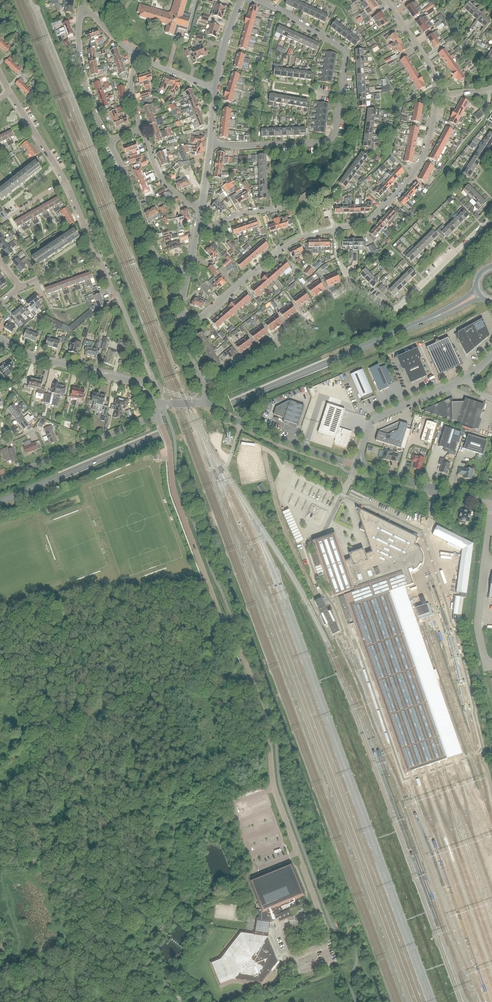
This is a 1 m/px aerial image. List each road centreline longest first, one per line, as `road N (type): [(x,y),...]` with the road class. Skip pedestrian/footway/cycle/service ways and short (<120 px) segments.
road 1 (residential): [(321,914),(274,790),(269,722),(176,498),(158,416)]
road 2 (track): [(0,664),(229,632)]
road 3 (secondary): [(231,404),(443,313)]
road 4 (residential): [(350,286),(396,309),(491,217)]
road 5 (residential): [(181,317),(202,316),(292,242),(335,229)]
road 6 (residential): [(335,229),(371,219),(415,170),(438,96)]
road 7 (residential): [(205,387),(350,286)]
road 8 (secondary): [(0,504),(160,434)]
road 9 (tertiary): [(356,466),(203,403)]
road 10 (residential): [(211,144),(327,143),(340,96)]
road 11 (residential): [(187,277),(154,255),(108,142)]
road 12 (tertiary): [(356,466),(374,421),(467,378)]
road 13 (residential): [(340,96),(344,49),(256,0)]
road 14 (residential): [(108,142),(79,60),(82,7)]
road 15 (tertiary): [(491,498),(356,466)]
road 16 (tertiary): [(122,379),(26,356),(0,339)]

